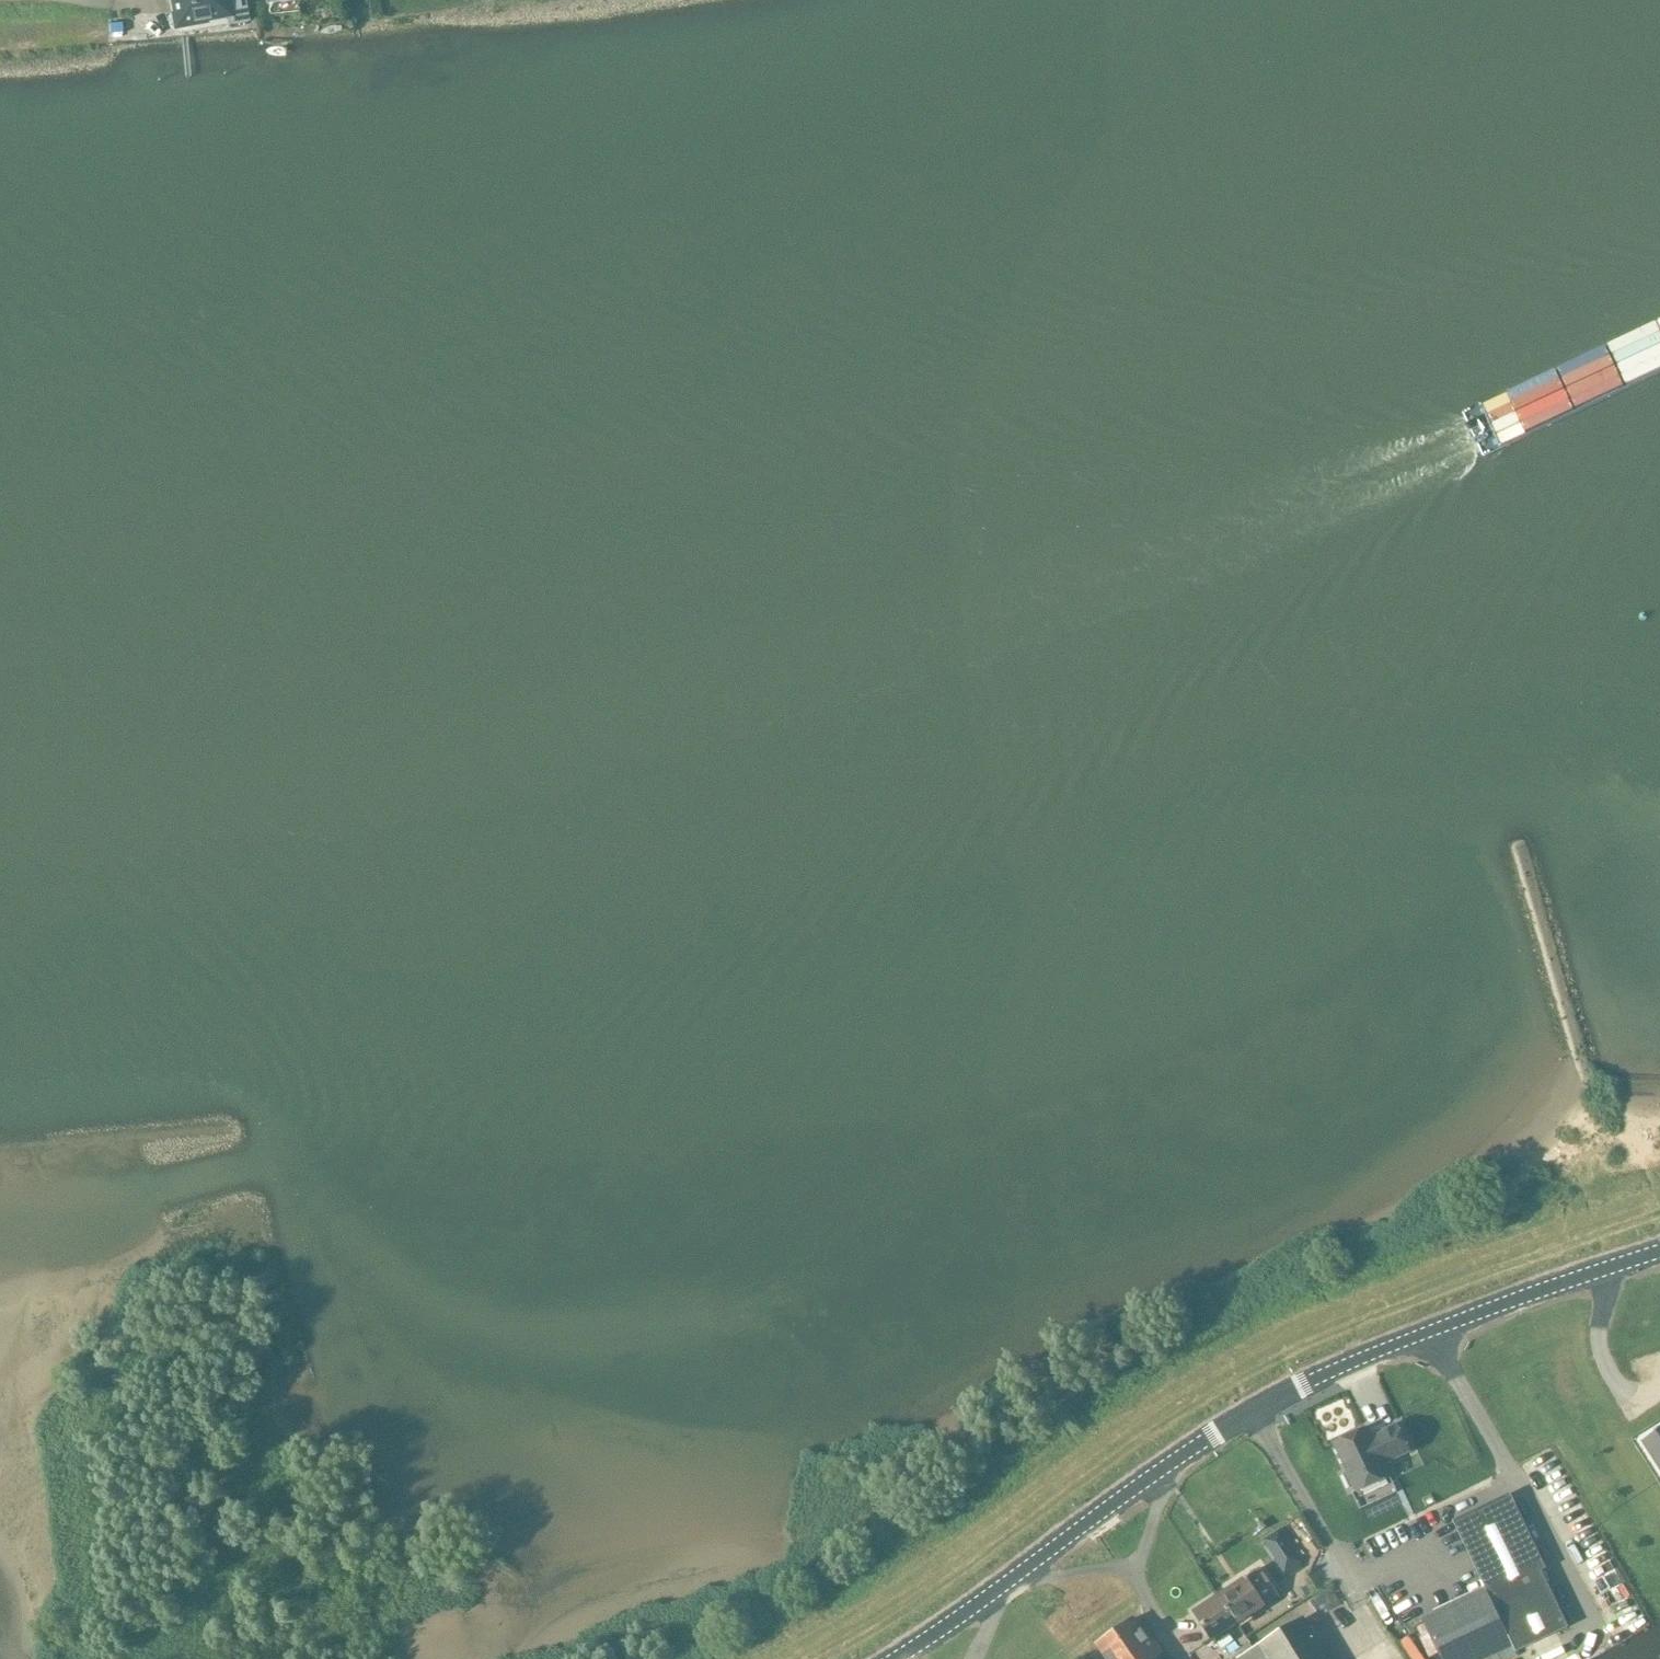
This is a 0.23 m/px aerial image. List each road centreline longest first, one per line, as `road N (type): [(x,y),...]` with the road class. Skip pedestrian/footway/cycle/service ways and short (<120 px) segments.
road 1 (tertiary): [(892,1658),(1266,1401),(1426,1332),(1659,1251)]

